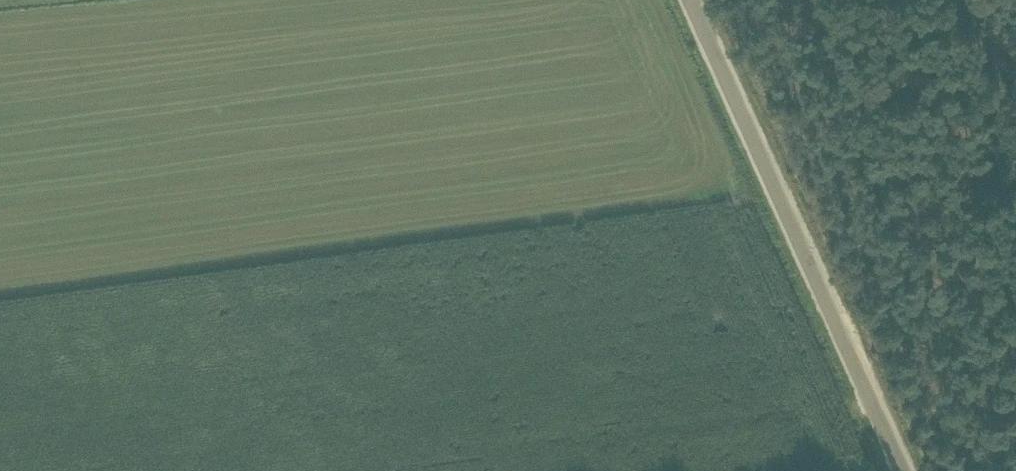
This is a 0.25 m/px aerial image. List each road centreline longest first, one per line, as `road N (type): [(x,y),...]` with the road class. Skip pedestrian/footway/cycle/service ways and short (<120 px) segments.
road 1 (unclassified): [(895,470),(689,0)]

